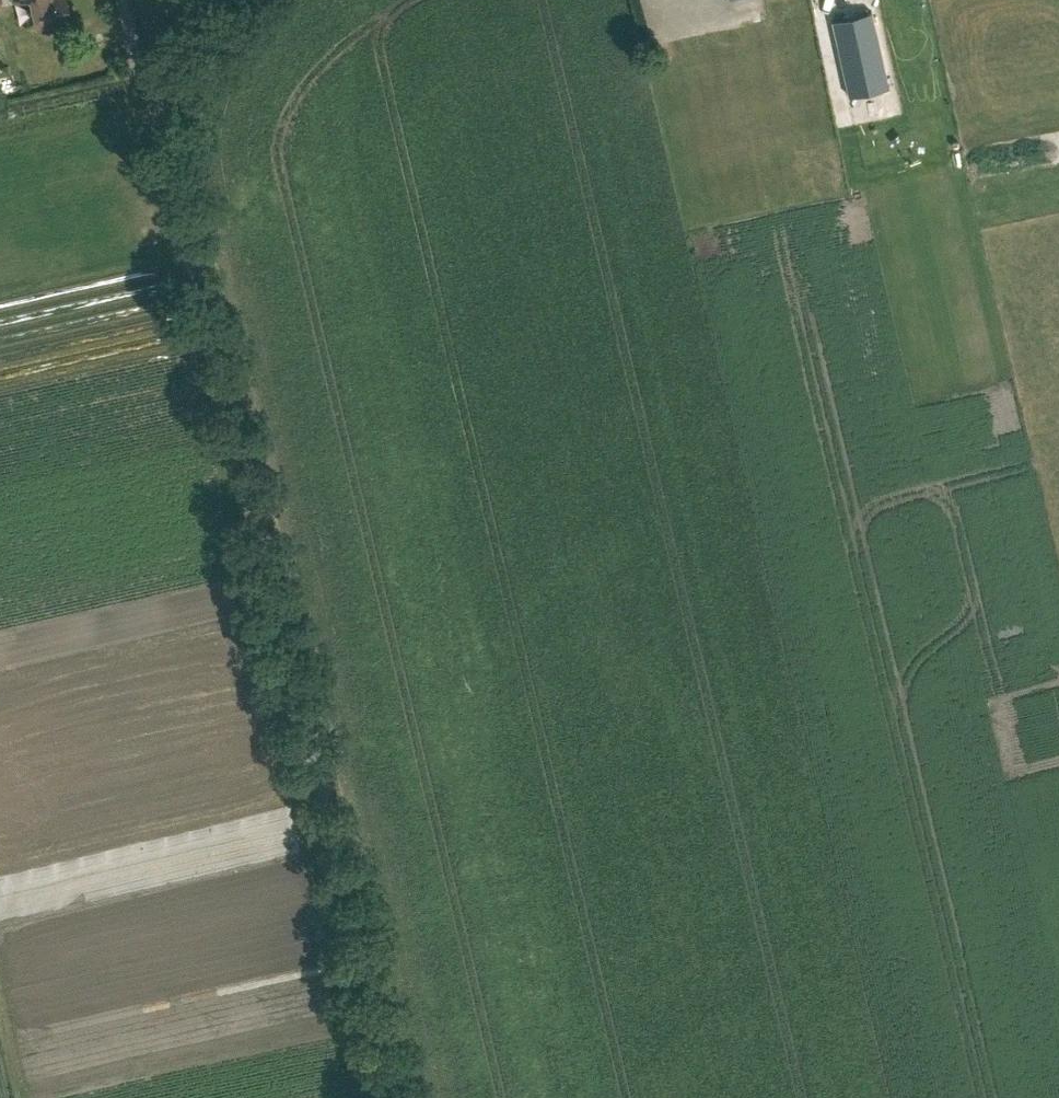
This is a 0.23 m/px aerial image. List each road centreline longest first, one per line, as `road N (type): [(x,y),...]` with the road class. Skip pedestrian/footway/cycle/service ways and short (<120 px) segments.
road 1 (unclassified): [(394,1097),(168,155),(171,107),(194,55),(239,0)]

